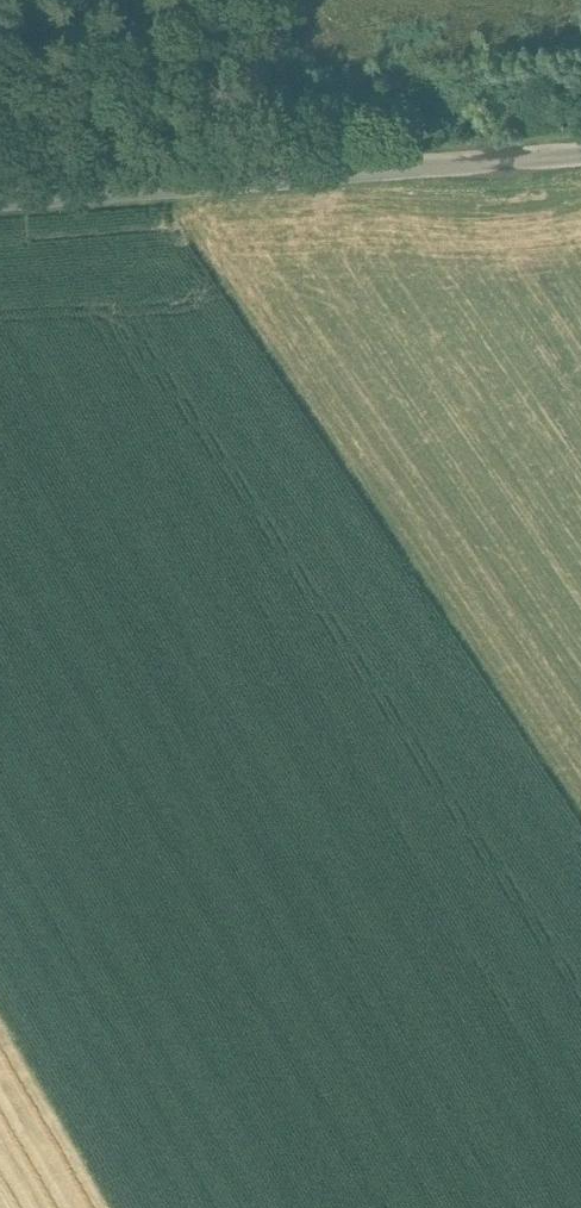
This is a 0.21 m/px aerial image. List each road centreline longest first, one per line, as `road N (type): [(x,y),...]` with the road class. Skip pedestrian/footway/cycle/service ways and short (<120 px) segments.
road 1 (unclassified): [(0,198),(580,154)]

